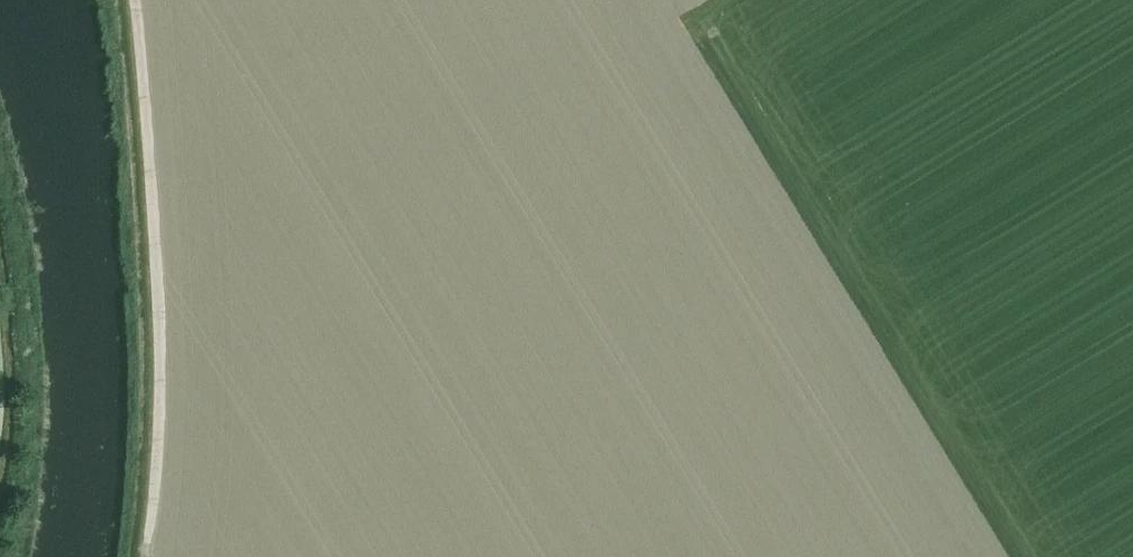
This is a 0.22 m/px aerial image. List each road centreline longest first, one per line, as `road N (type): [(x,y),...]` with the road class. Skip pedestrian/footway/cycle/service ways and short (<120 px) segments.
road 1 (track): [(152,537),(163,297),(134,0)]

